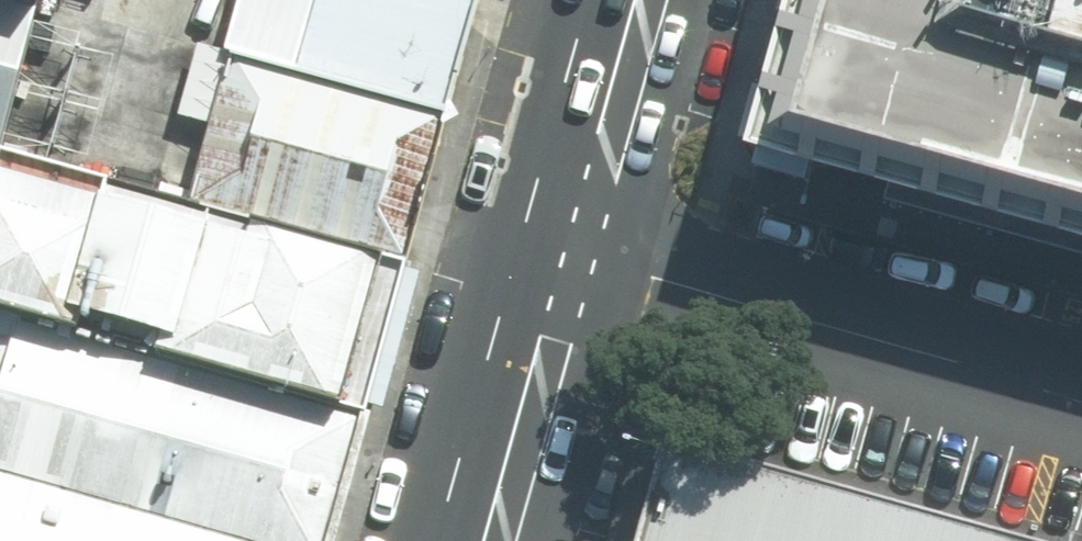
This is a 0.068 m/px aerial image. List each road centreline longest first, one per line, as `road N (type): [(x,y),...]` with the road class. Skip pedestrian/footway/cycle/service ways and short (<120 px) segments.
road 1 (residential): [(569,250),(1081,395)]
road 2 (primary): [(487,540),(569,250)]
road 3 (primary): [(569,250),(638,0)]

